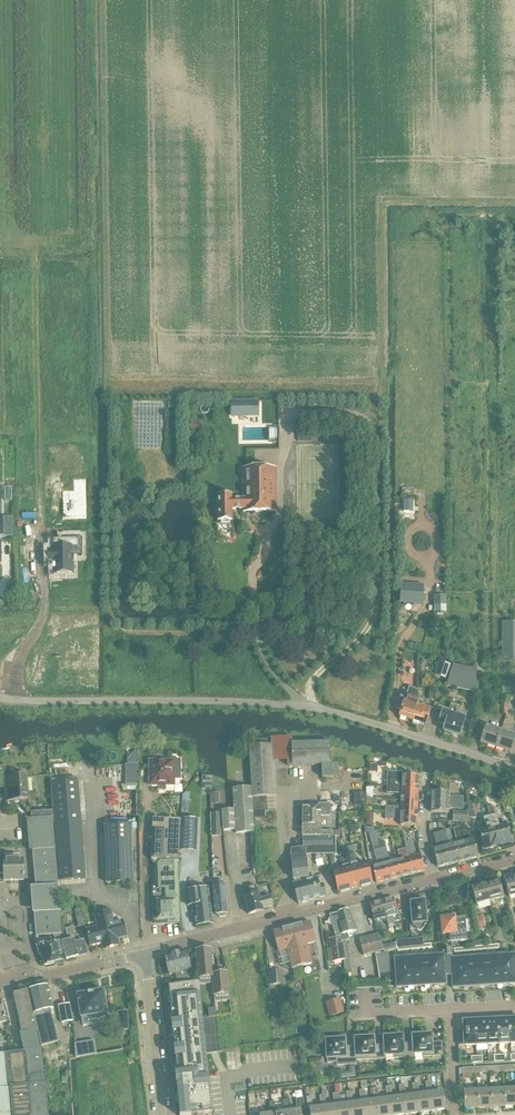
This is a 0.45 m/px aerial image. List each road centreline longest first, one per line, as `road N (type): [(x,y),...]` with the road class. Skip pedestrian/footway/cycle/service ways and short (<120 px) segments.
road 1 (track): [(304,705),(319,675),(360,640),(376,613),(383,434),(358,410),(261,404),(260,0)]
road 2 (unclassified): [(514,769),(304,705),(0,698)]
road 3 (tertiary): [(145,954),(434,881)]
road 4 (residential): [(164,1114),(145,954)]
road 5 (tertiary): [(145,954),(0,979)]

